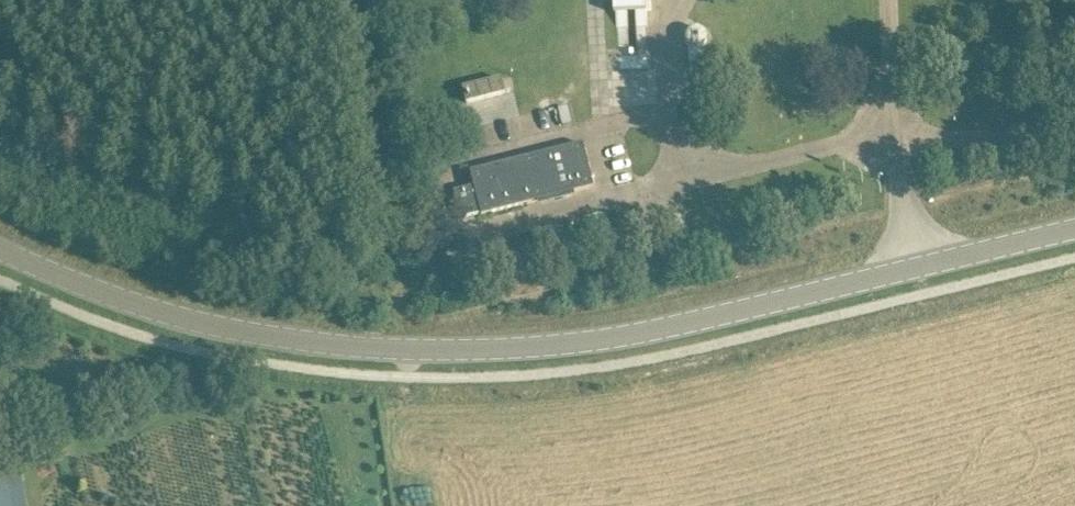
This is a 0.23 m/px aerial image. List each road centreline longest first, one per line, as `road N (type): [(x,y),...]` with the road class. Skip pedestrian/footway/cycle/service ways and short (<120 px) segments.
road 1 (secondary): [(0,248),(100,295),(231,332),(345,347),(507,351),(655,330),(1074,230)]

